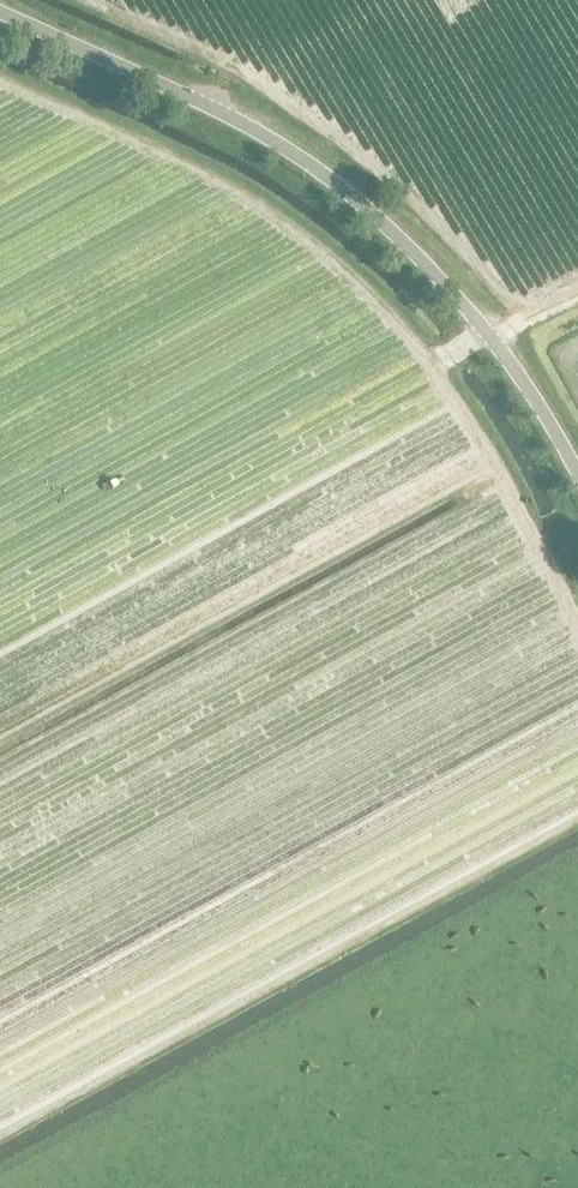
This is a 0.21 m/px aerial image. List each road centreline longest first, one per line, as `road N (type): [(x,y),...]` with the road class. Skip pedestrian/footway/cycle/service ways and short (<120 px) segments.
road 1 (unclassified): [(577,476),(529,389),(473,315),(347,191),(209,106),(0,13)]
road 2 (track): [(209,106),(224,79),(395,0)]

